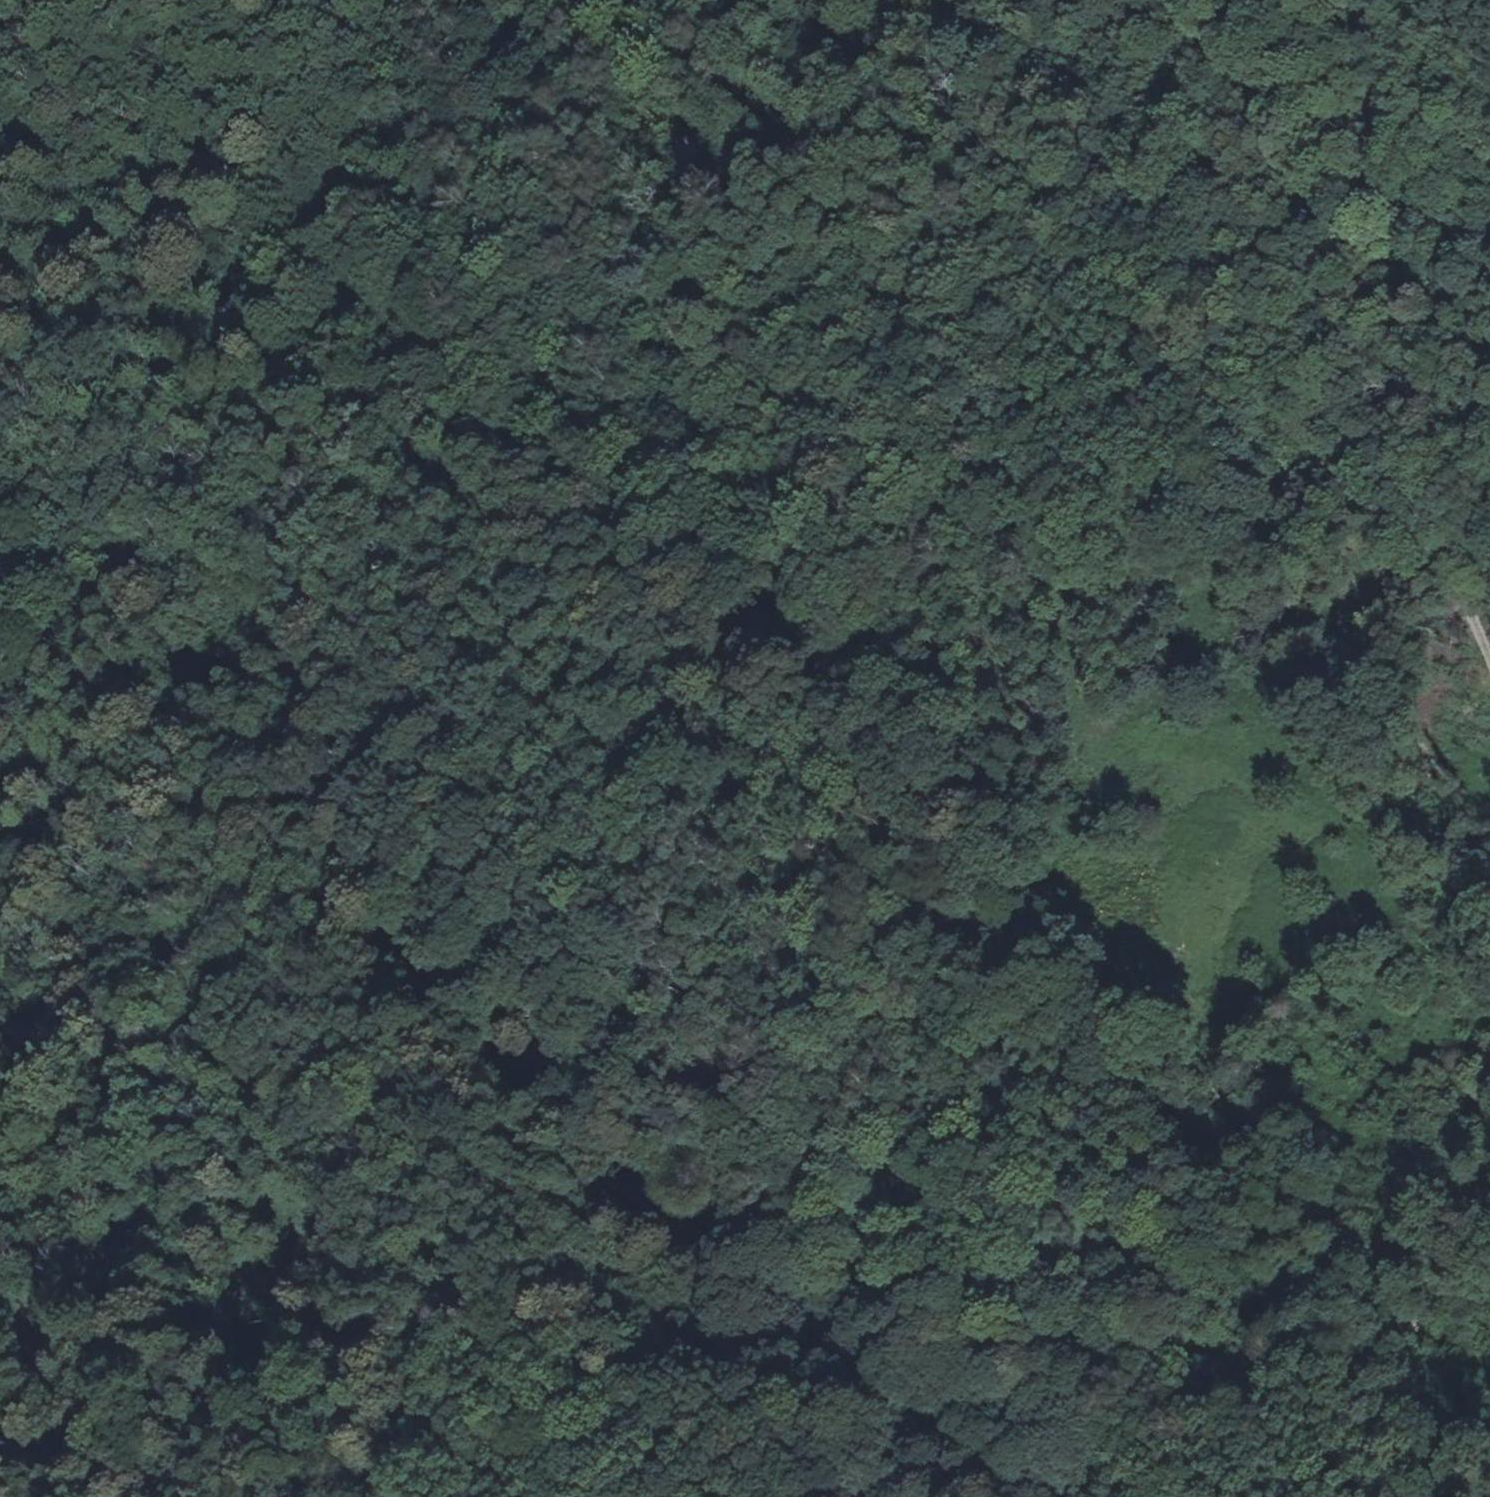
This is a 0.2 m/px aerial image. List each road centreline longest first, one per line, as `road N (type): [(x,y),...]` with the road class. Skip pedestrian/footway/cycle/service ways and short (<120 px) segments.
road 1 (track): [(1489,570),(1391,317),(1381,161),(1390,0)]
road 2 (track): [(1489,1265),(1368,1369),(1311,1395),(1183,1423),(1129,1452),(1101,1496)]

